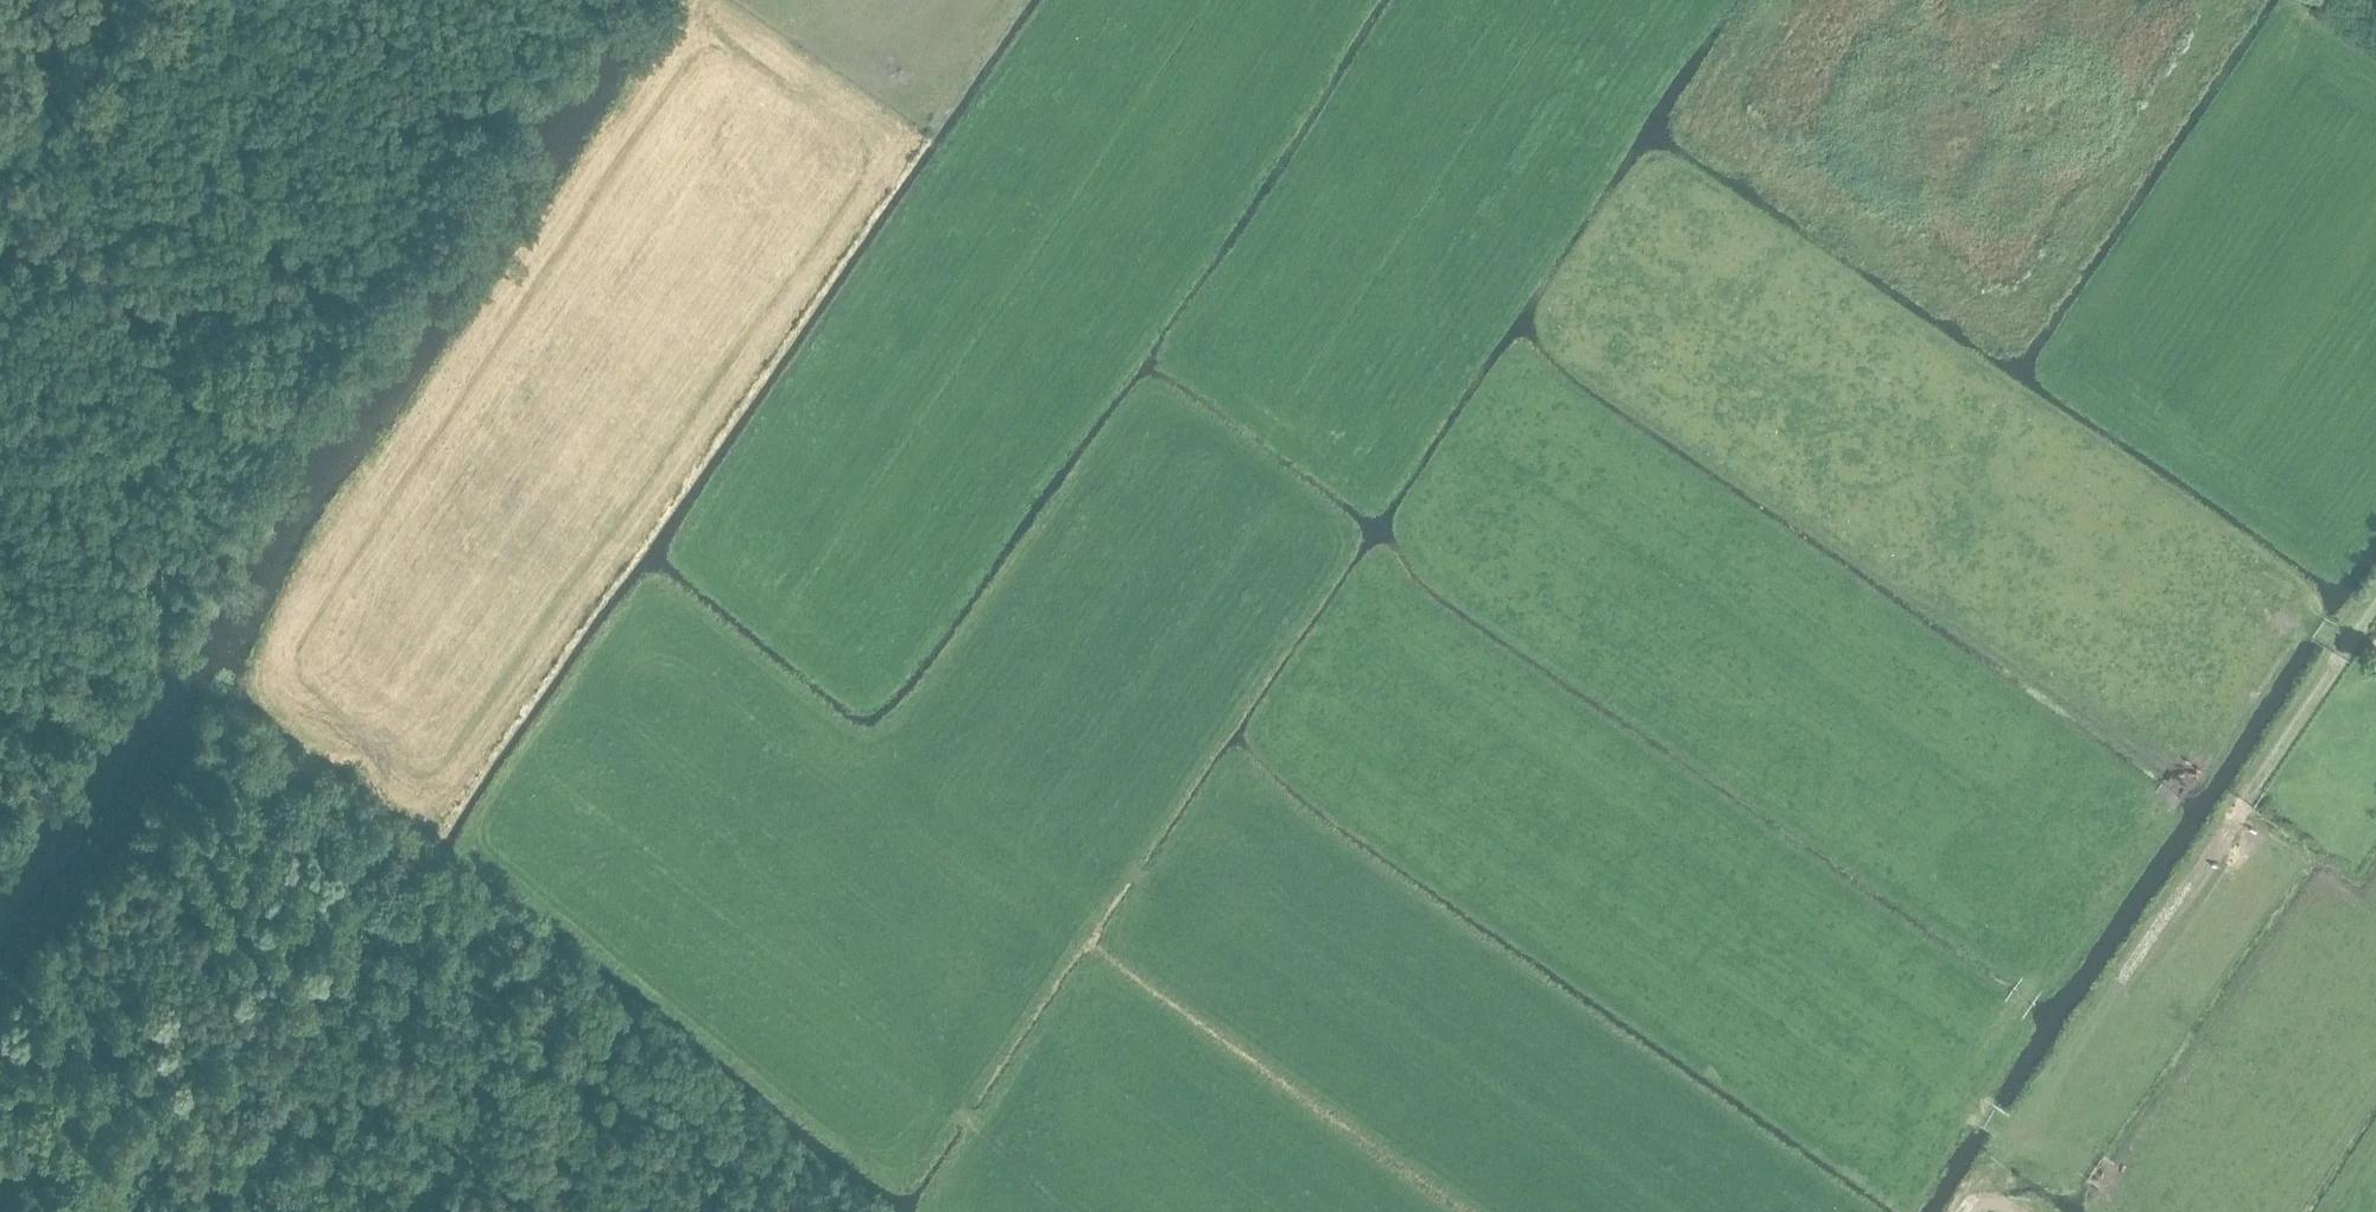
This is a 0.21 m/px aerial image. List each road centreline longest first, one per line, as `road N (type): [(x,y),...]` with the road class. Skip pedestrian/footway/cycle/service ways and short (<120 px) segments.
road 1 (track): [(1983,1199),(2015,1131),(2350,641),(2295,616)]

